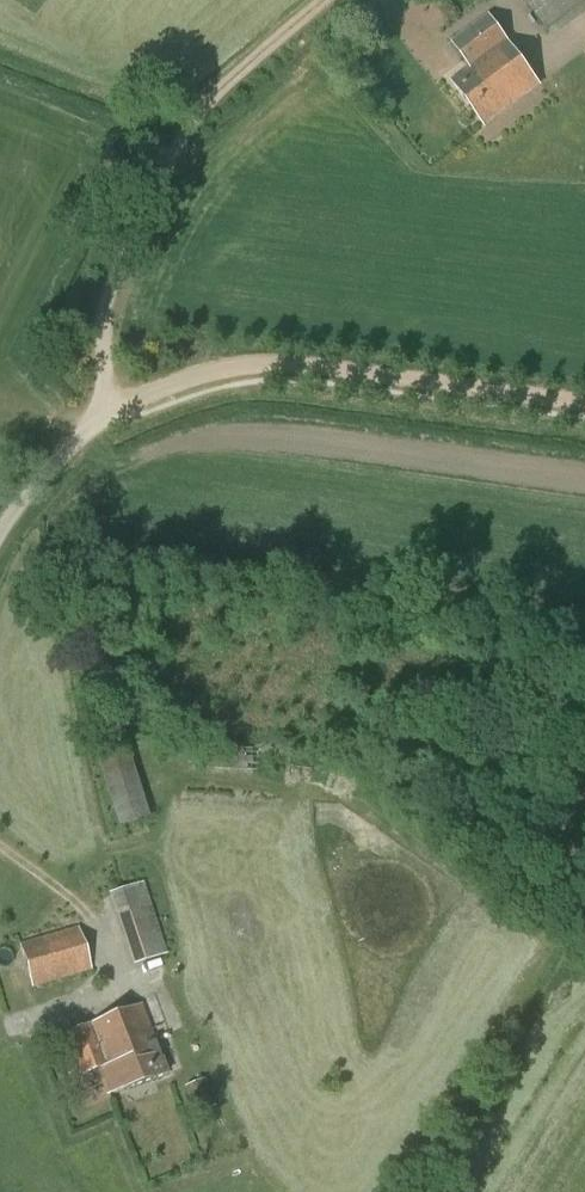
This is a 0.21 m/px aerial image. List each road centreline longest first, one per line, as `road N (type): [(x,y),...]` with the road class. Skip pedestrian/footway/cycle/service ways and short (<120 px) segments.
road 1 (track): [(584,420),(247,385),(144,398),(105,416)]
road 2 (unclassified): [(0,535),(48,464),(105,416)]

